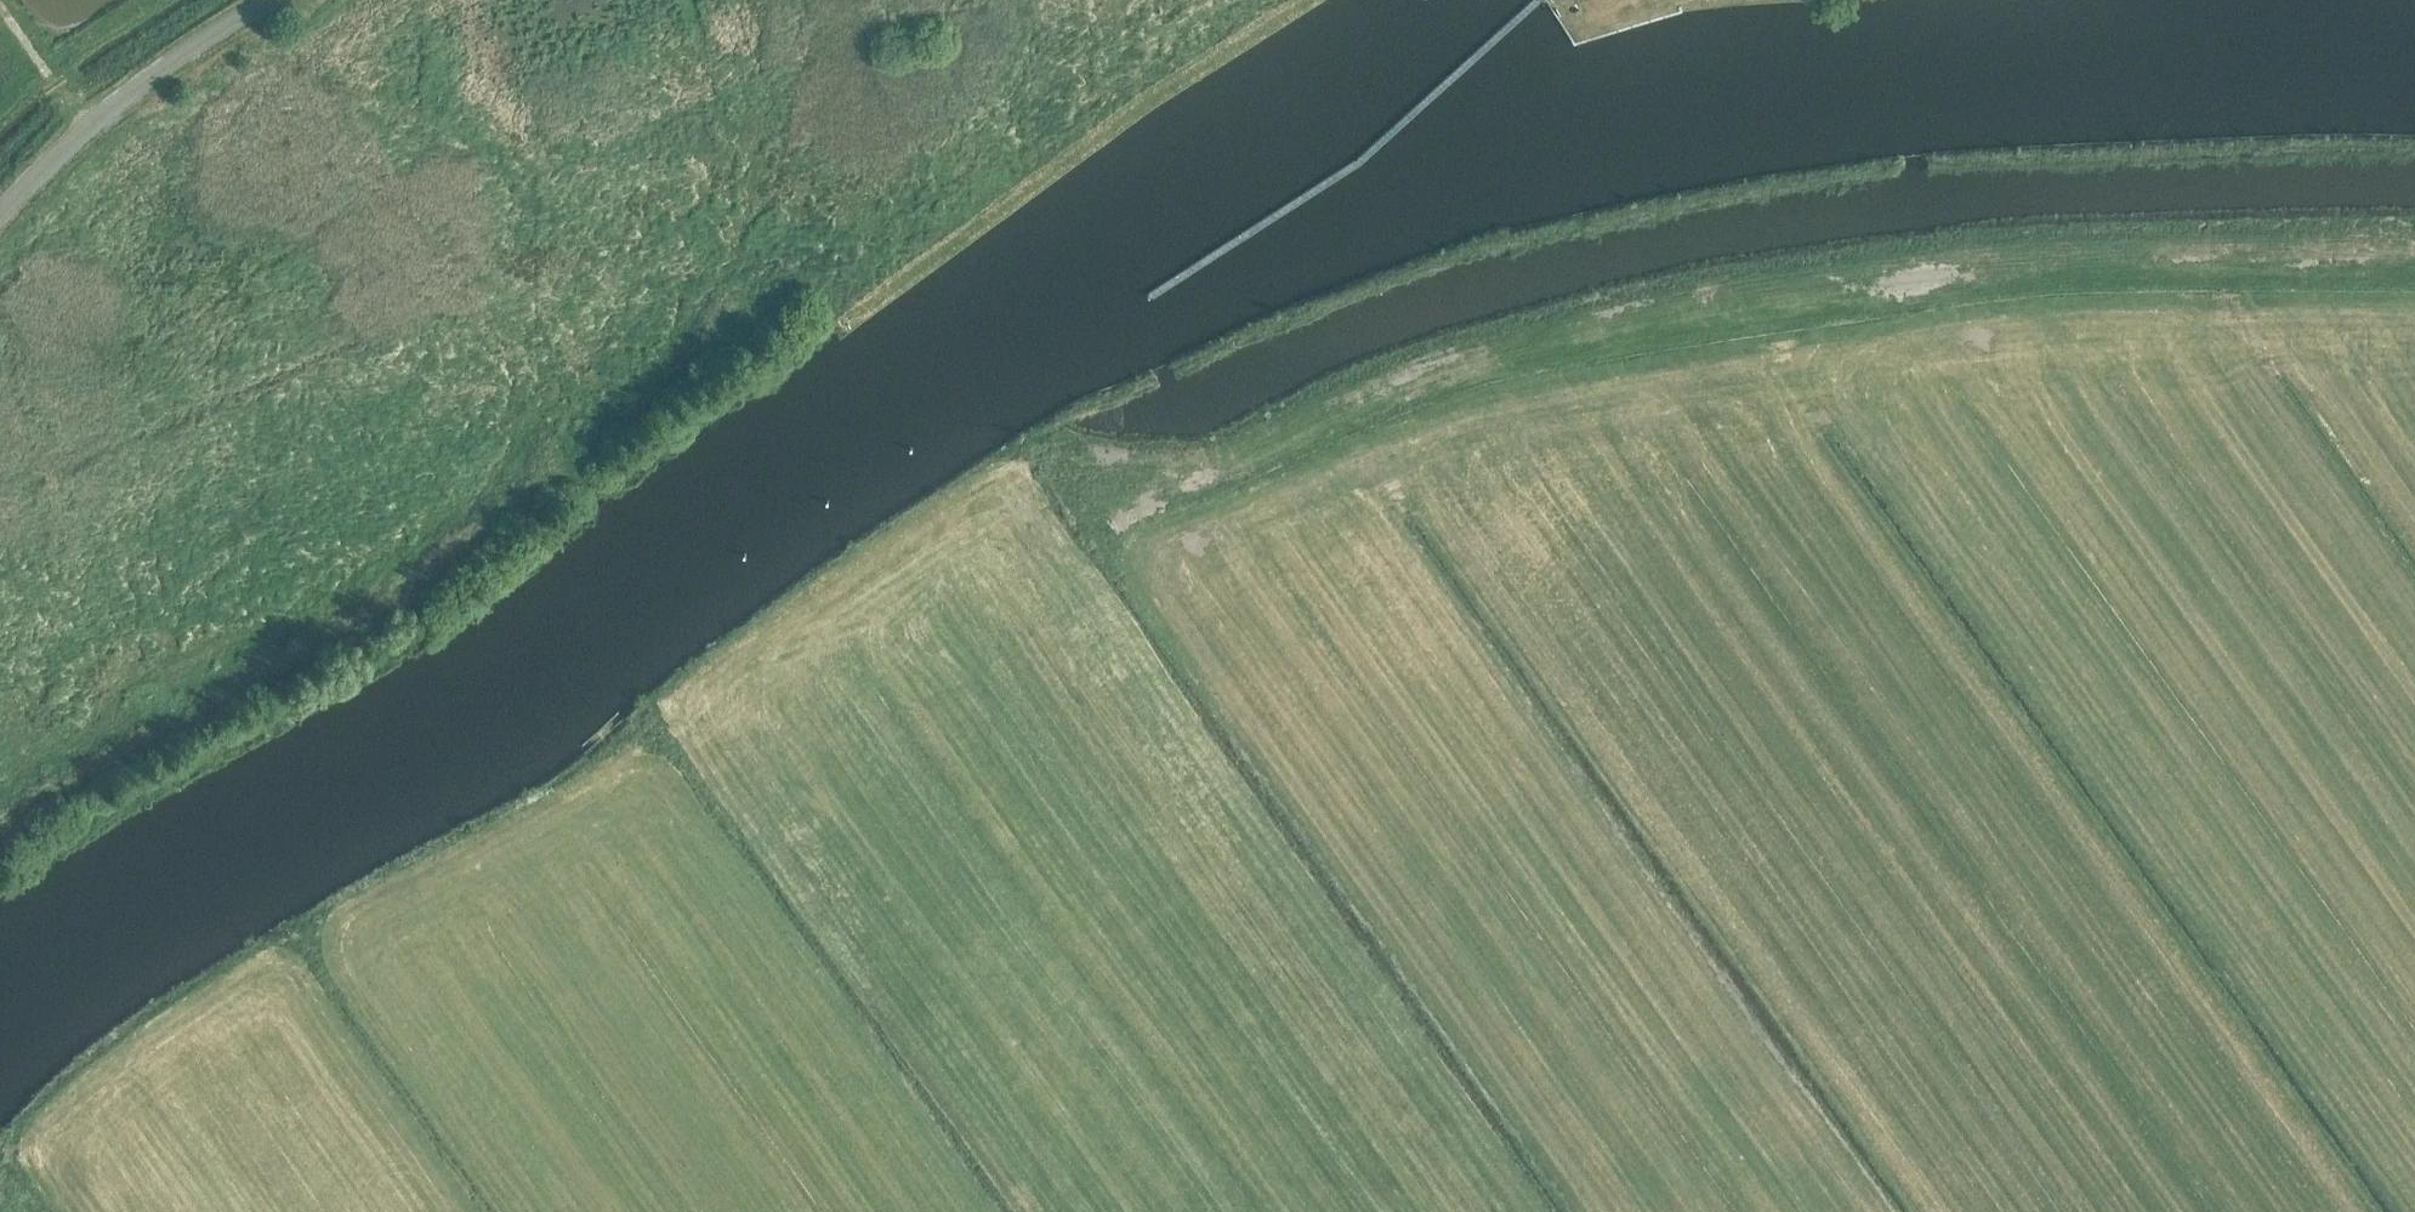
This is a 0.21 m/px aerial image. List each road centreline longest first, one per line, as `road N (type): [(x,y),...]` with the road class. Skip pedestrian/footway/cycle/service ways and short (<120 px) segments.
road 1 (unclassified): [(0,215),(112,108),(269,0)]

